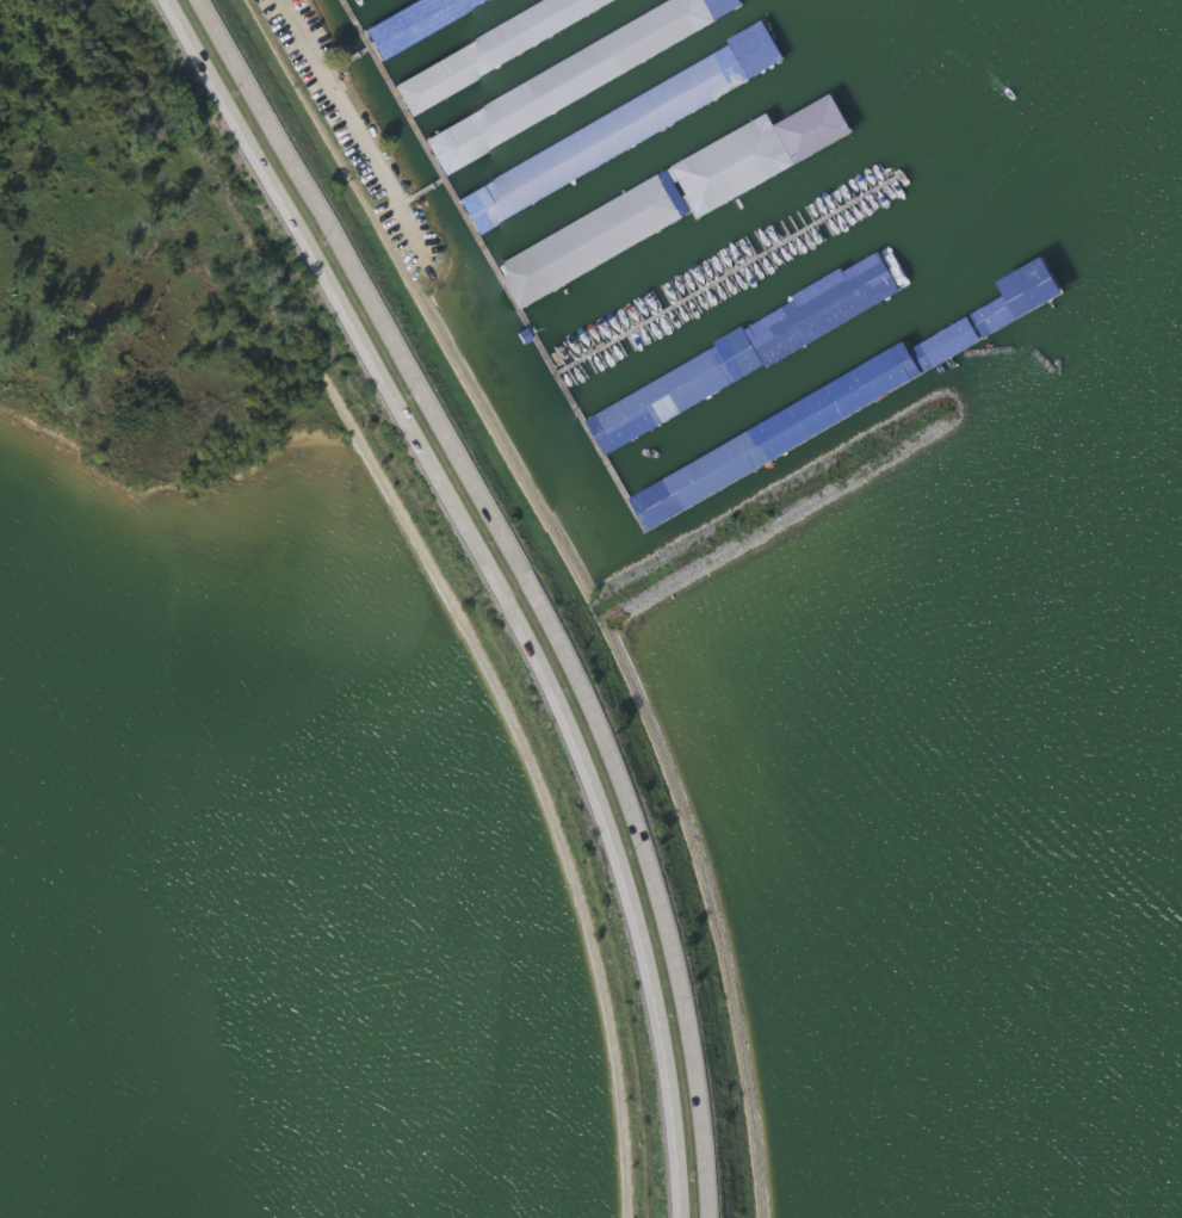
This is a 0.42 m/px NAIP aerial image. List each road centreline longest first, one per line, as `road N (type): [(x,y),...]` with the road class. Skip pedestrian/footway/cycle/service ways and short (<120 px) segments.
road 1 (primary): [(166,0),(556,690),(627,870),(667,1000),(692,1217)]
road 2 (primary): [(716,1217),(700,1050),(663,898),(614,765),(534,595),(198,0)]

